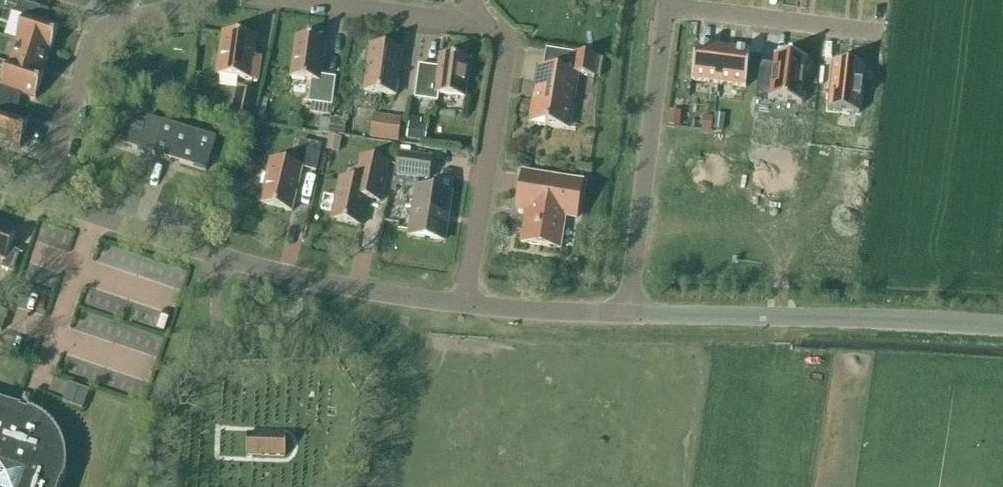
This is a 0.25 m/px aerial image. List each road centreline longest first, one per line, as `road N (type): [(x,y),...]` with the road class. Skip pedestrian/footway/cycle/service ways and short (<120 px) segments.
road 1 (unclassified): [(464,305),(326,287),(43,197)]
road 2 (unclassified): [(1002,326),(631,314)]
road 3 (residential): [(631,314),(666,6)]
road 4 (residential): [(464,305),(508,52),(490,28),(469,25)]
road 5 (residential): [(43,197),(92,45),(129,21),(207,0)]
road 6 (residential): [(666,6),(875,35)]
road 7 (residential): [(293,0),(469,25)]
road 8 (unclassified): [(631,314),(464,305)]

